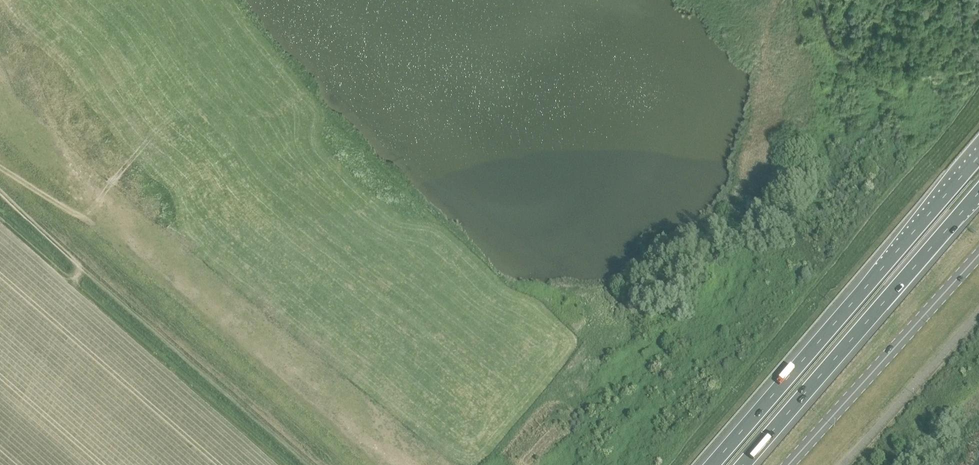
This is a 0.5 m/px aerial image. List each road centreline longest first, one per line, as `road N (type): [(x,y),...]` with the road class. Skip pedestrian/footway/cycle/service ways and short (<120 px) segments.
road 1 (trunk): [(978,157),(713,464)]
road 2 (trunk): [(744,464),(978,193)]
road 3 (tertiary): [(789,464),(978,254)]

